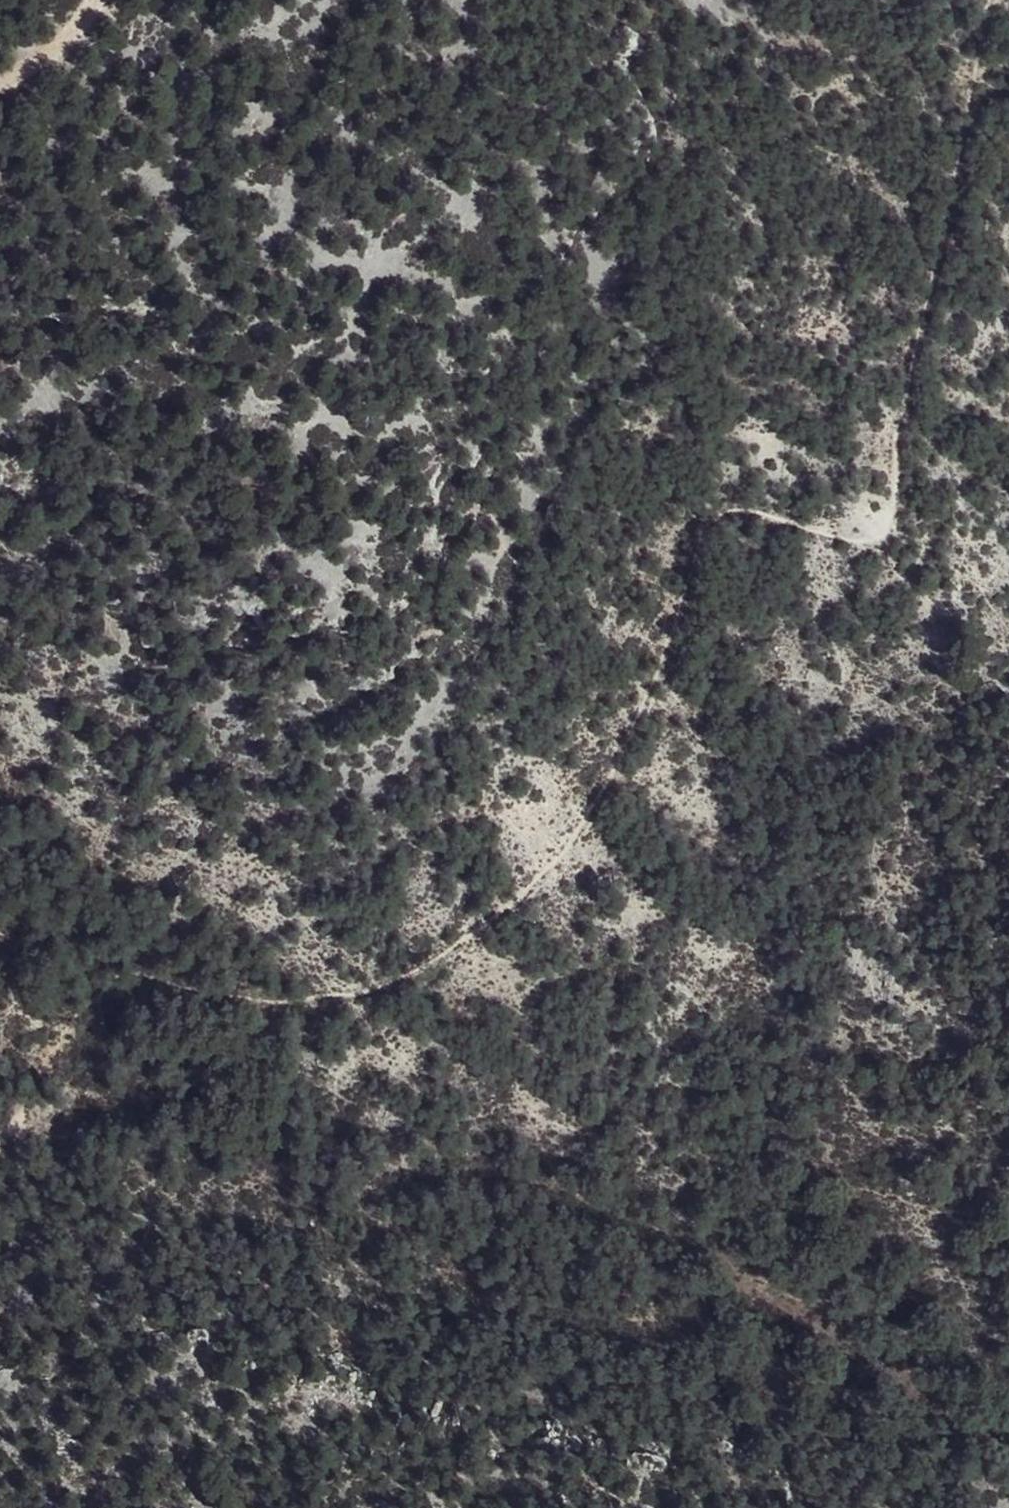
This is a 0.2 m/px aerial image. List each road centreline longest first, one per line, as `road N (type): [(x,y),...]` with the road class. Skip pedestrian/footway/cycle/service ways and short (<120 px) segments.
road 1 (track): [(91,0),(67,32),(0,84)]

